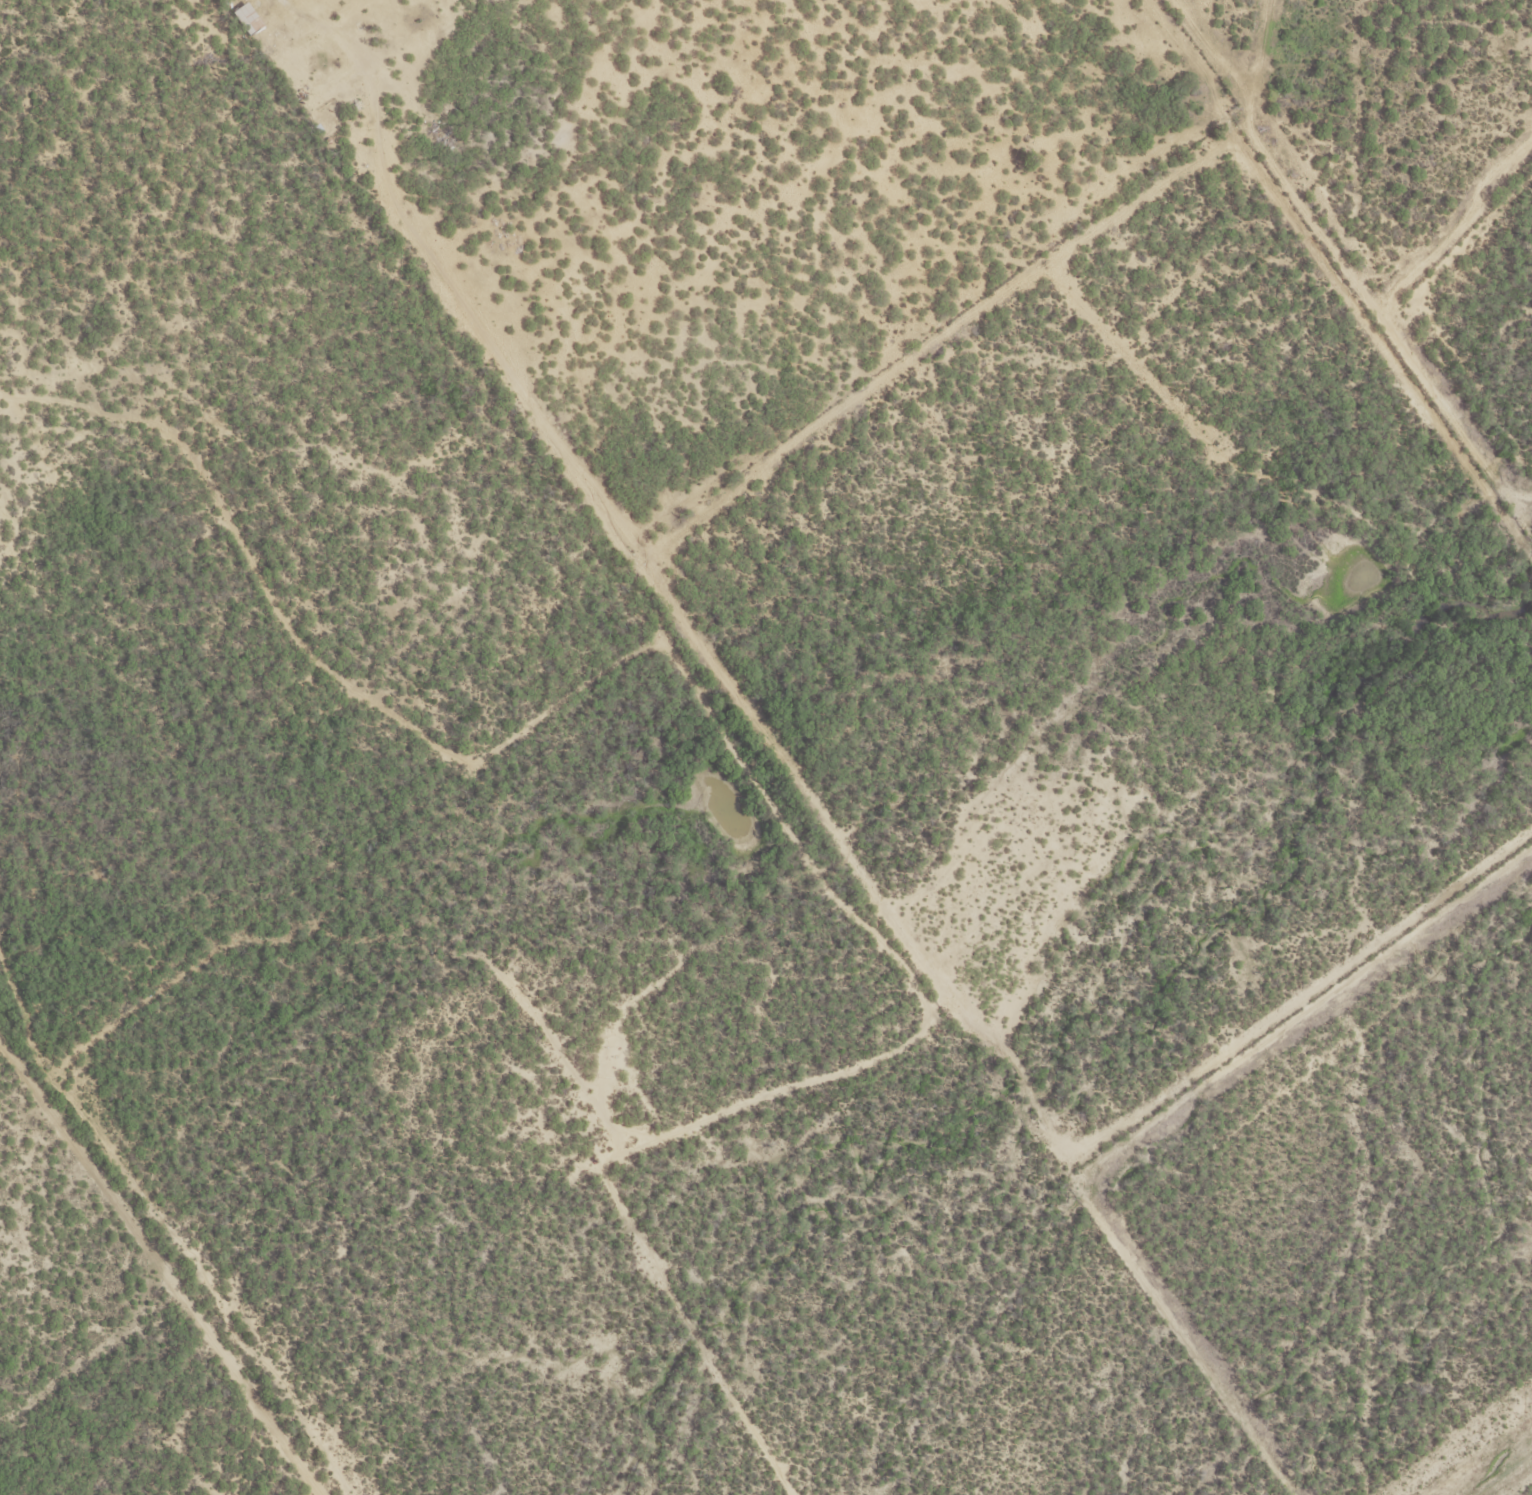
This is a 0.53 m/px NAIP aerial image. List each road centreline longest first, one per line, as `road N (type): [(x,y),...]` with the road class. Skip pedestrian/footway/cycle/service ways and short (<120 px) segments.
road 1 (residential): [(0,1087),(140,1292),(169,1360),(193,1370),(281,1494)]
road 2 (residential): [(63,1494),(140,1370),(169,1360)]

